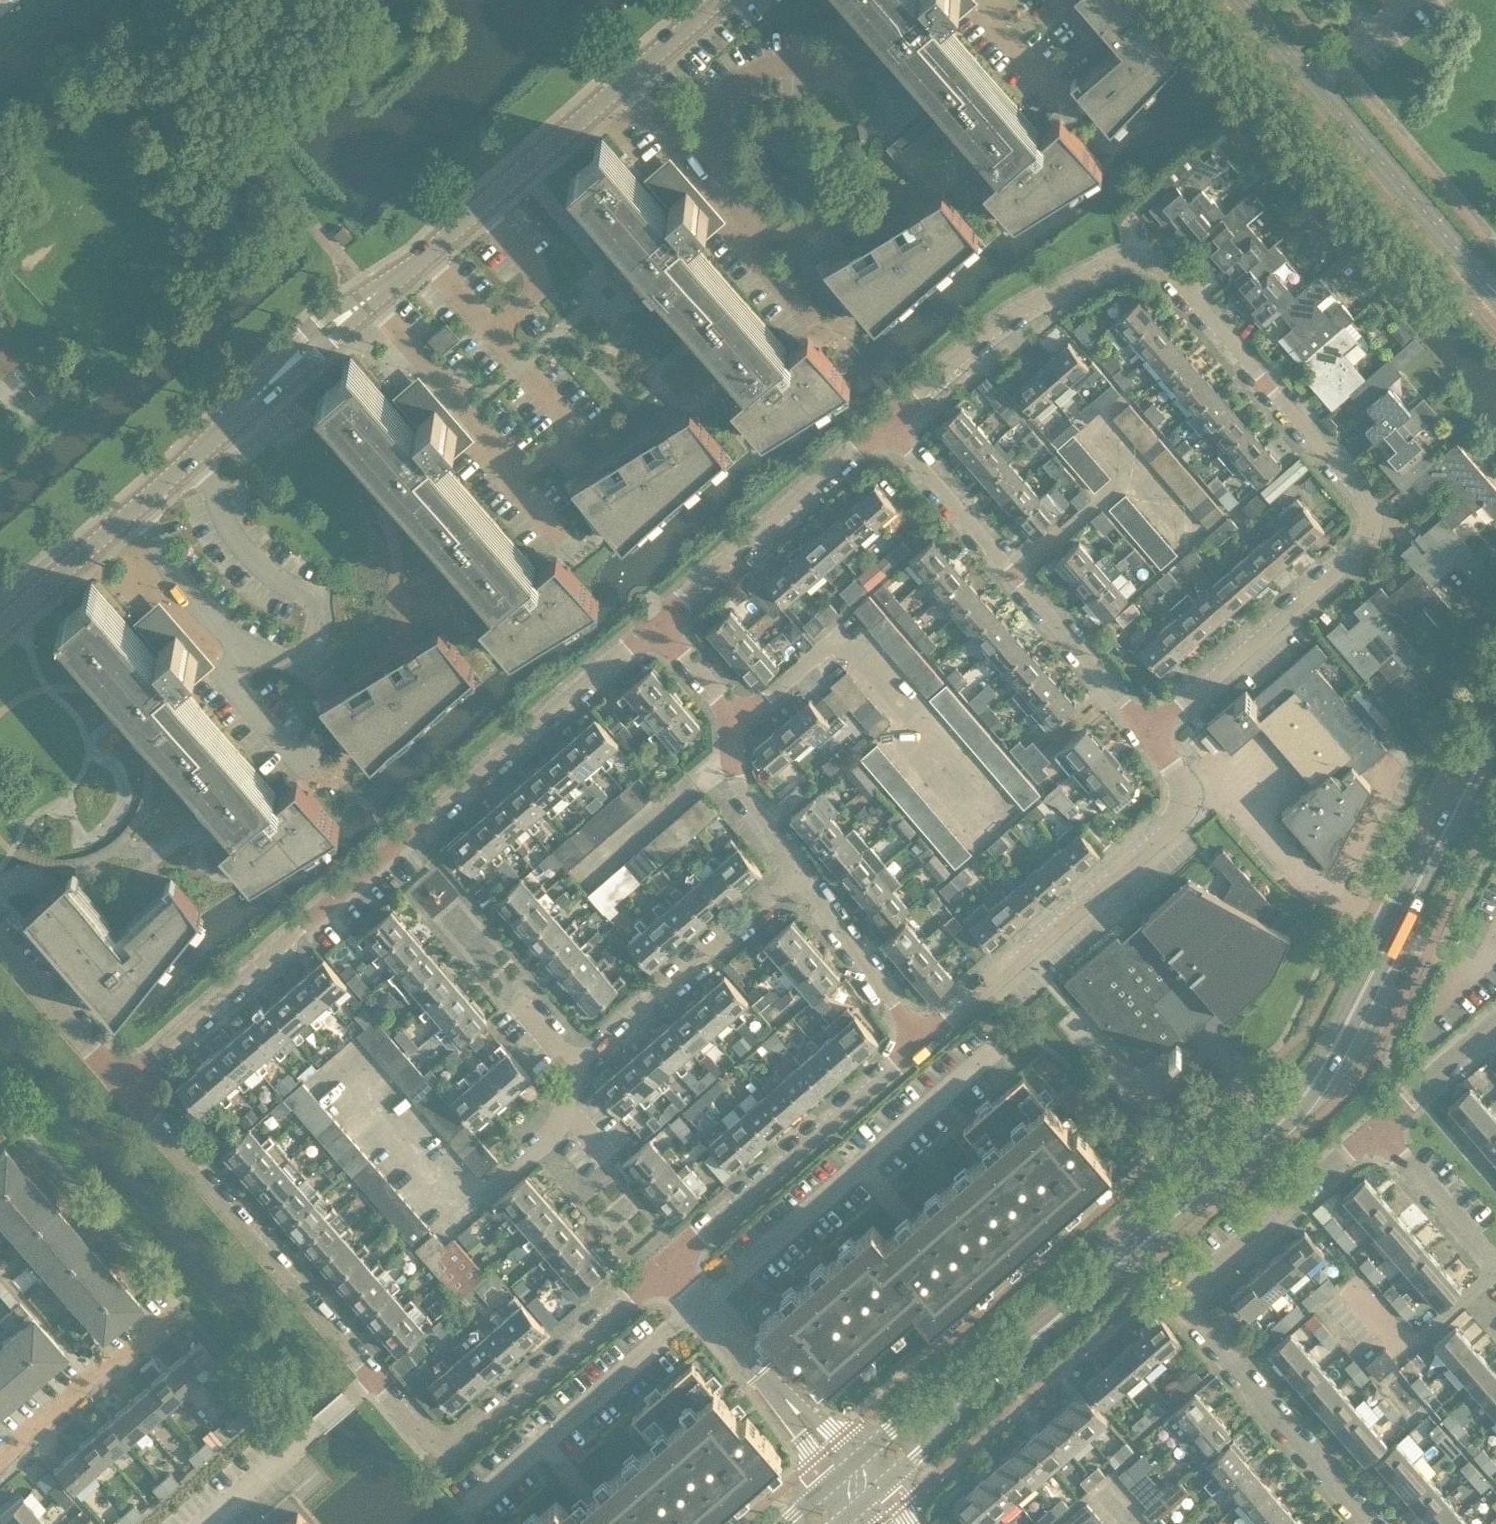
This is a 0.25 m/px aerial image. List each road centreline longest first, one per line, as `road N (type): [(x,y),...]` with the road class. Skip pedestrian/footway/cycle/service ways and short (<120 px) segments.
road 1 (residential): [(1146,730),(1370,535),(1369,507),(1188,290),(1143,260),(1117,262),(1032,303),(973,343),(884,424)]
road 2 (residential): [(123,1076),(435,1439),(454,1444),(481,1427),(668,1267)]
road 3 (tertiary): [(1074,1303),(1314,1083),(1495,733)]
road 4 (residential): [(662,617),(123,1076)]
road 5 (residential): [(1372,1523),(1178,1299),(1376,1127)]
road 6 (residential): [(359,305),(714,0)]
road 7 (residential): [(483,1192),(567,1113),(575,1068),(799,873)]
road 8 (residential): [(921,1042),(1181,815),(1186,794),(1146,730)]
road 9 (residential): [(1146,730),(884,424)]
road 10 (residential): [(0,621),(282,372)]
road 11 (tertiary): [(1495,283),(1250,0)]
road 12 (residential): [(668,1267),(921,1042)]
road 13 (residential): [(799,873),(728,767),(734,719),(662,617)]
road 14 (residential): [(884,424),(662,617)]
road 15 (tertiary): [(1074,1303),(844,1468)]
road 16 (tertiary): [(870,1499),(1074,1303)]
road 17 (residential): [(844,1468),(668,1267)]
road 18 (residential): [(0,1460),(177,1311)]
road 19 (residential): [(921,1042),(799,873)]
road 20 (residential): [(1495,1268),(1376,1127)]
road 21 (residential): [(123,1076),(0,941)]
road 22 (residential): [(1376,1127),(1495,1027)]

